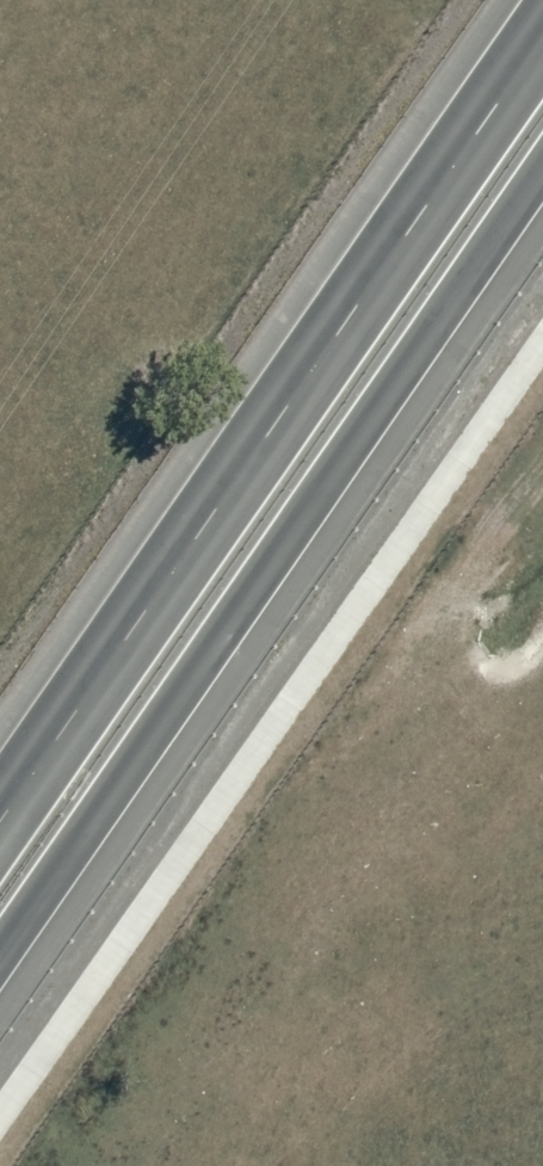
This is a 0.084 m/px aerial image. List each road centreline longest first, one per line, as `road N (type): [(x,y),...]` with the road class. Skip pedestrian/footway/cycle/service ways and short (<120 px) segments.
road 1 (trunk): [(542,201),(0,986)]
road 2 (trunk): [(0,826),(542,41)]

